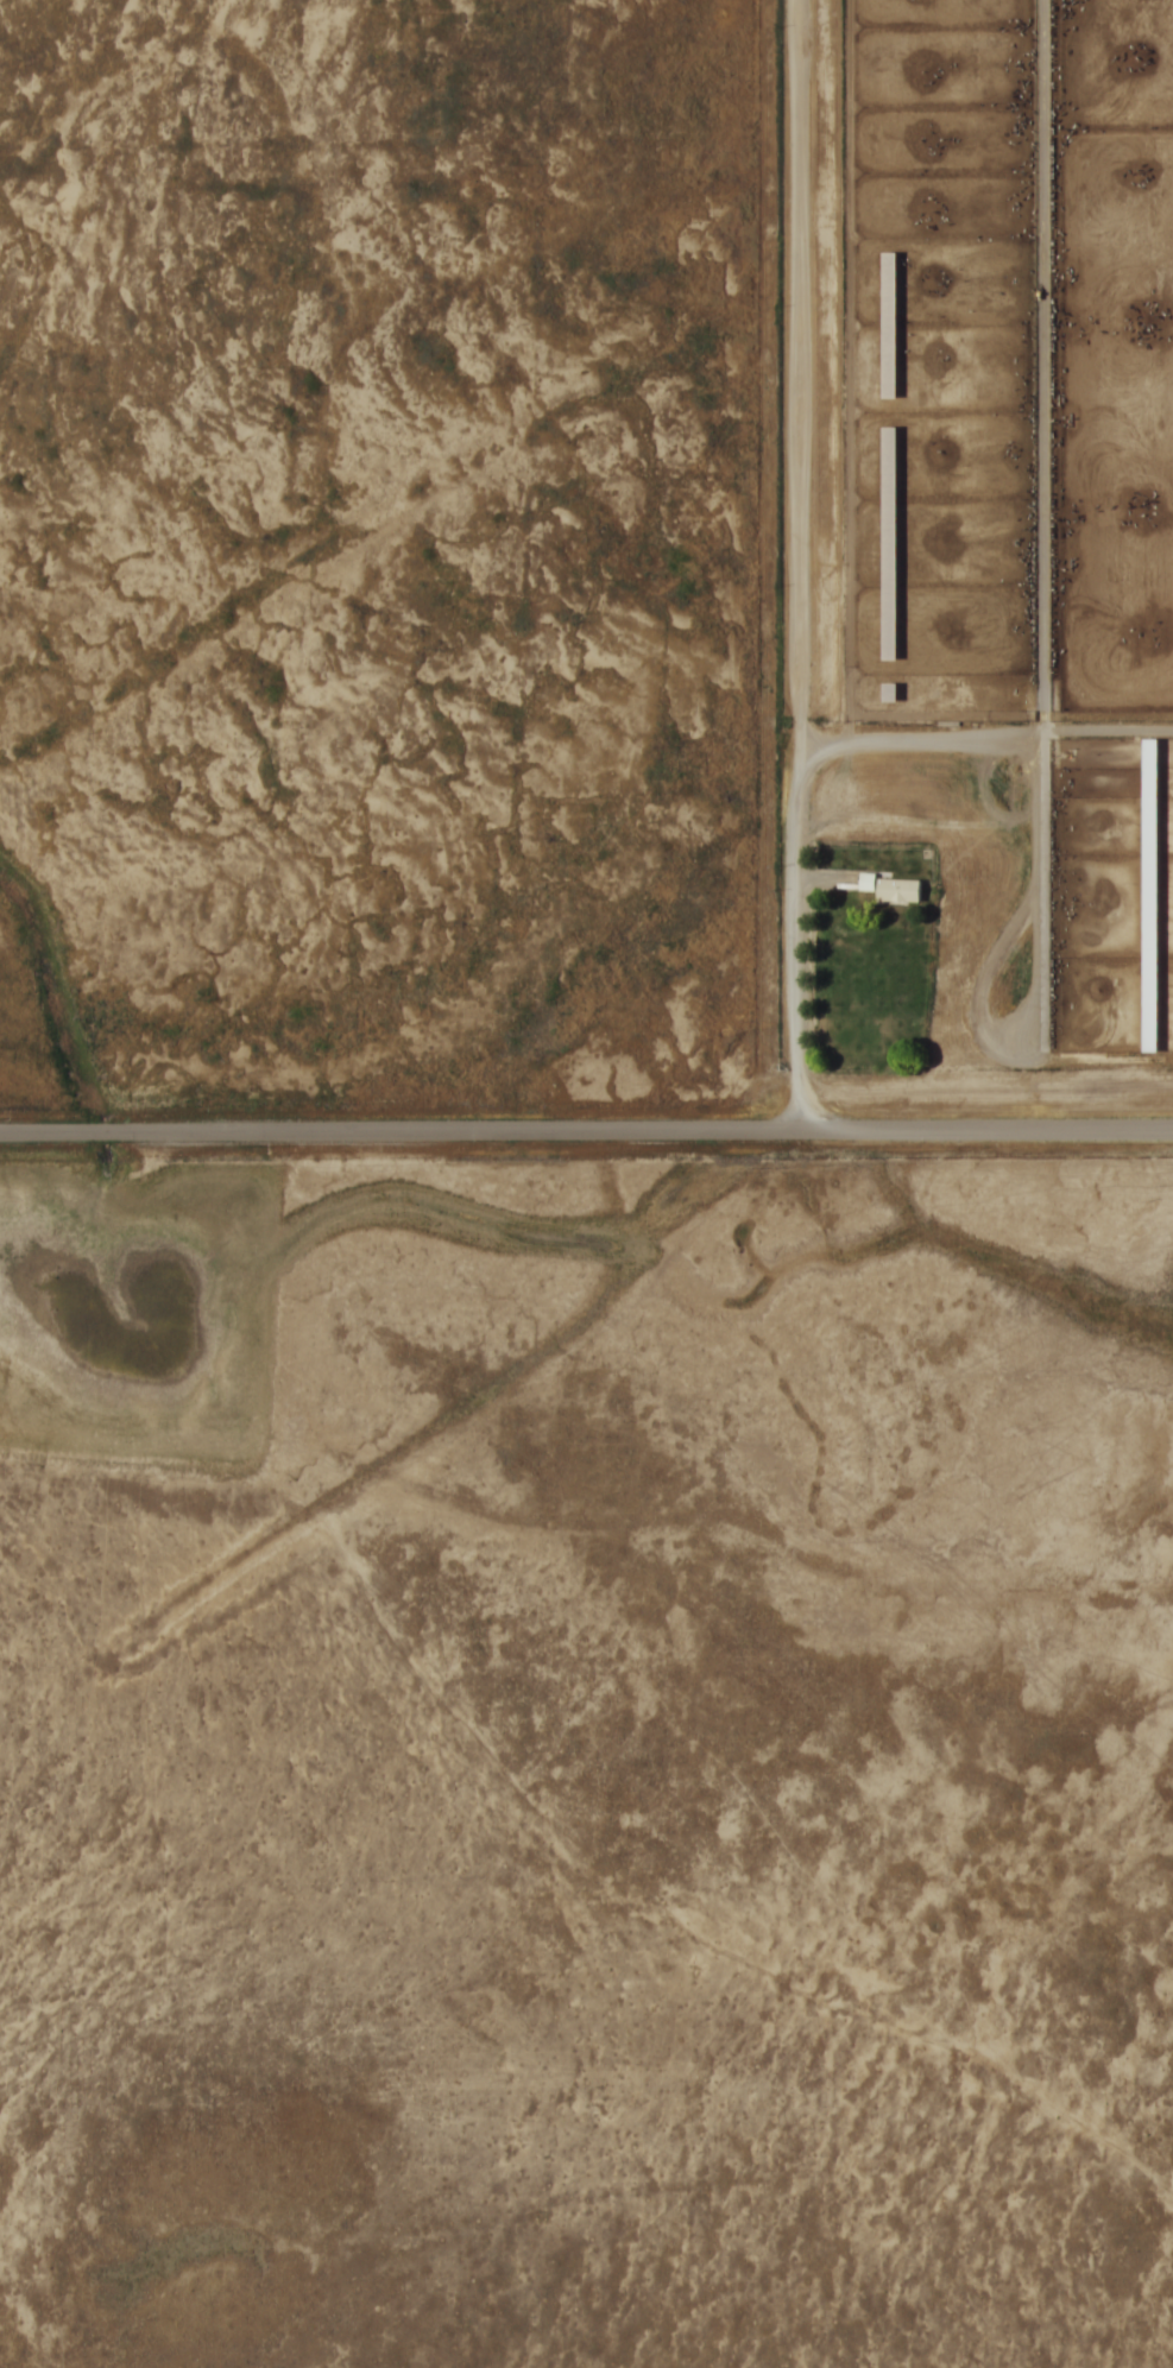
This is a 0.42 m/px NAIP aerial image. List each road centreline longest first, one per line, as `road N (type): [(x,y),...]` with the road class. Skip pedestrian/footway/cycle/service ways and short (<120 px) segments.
road 1 (secondary): [(1172,1129),(0,1136)]

